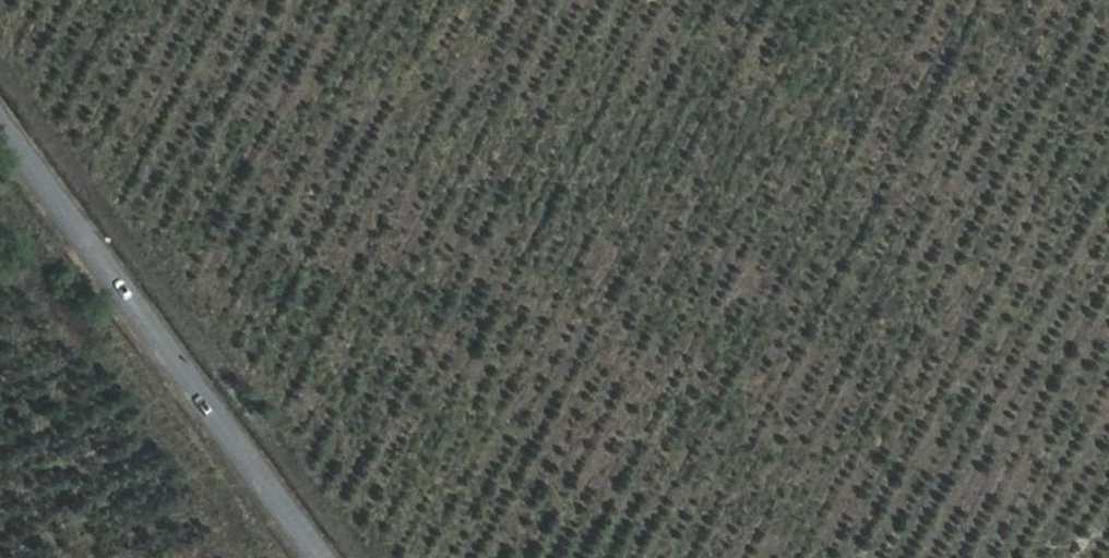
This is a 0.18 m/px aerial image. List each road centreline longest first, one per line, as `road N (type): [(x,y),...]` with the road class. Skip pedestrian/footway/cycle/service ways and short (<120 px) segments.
road 1 (unclassified): [(0,125),(320,557)]

